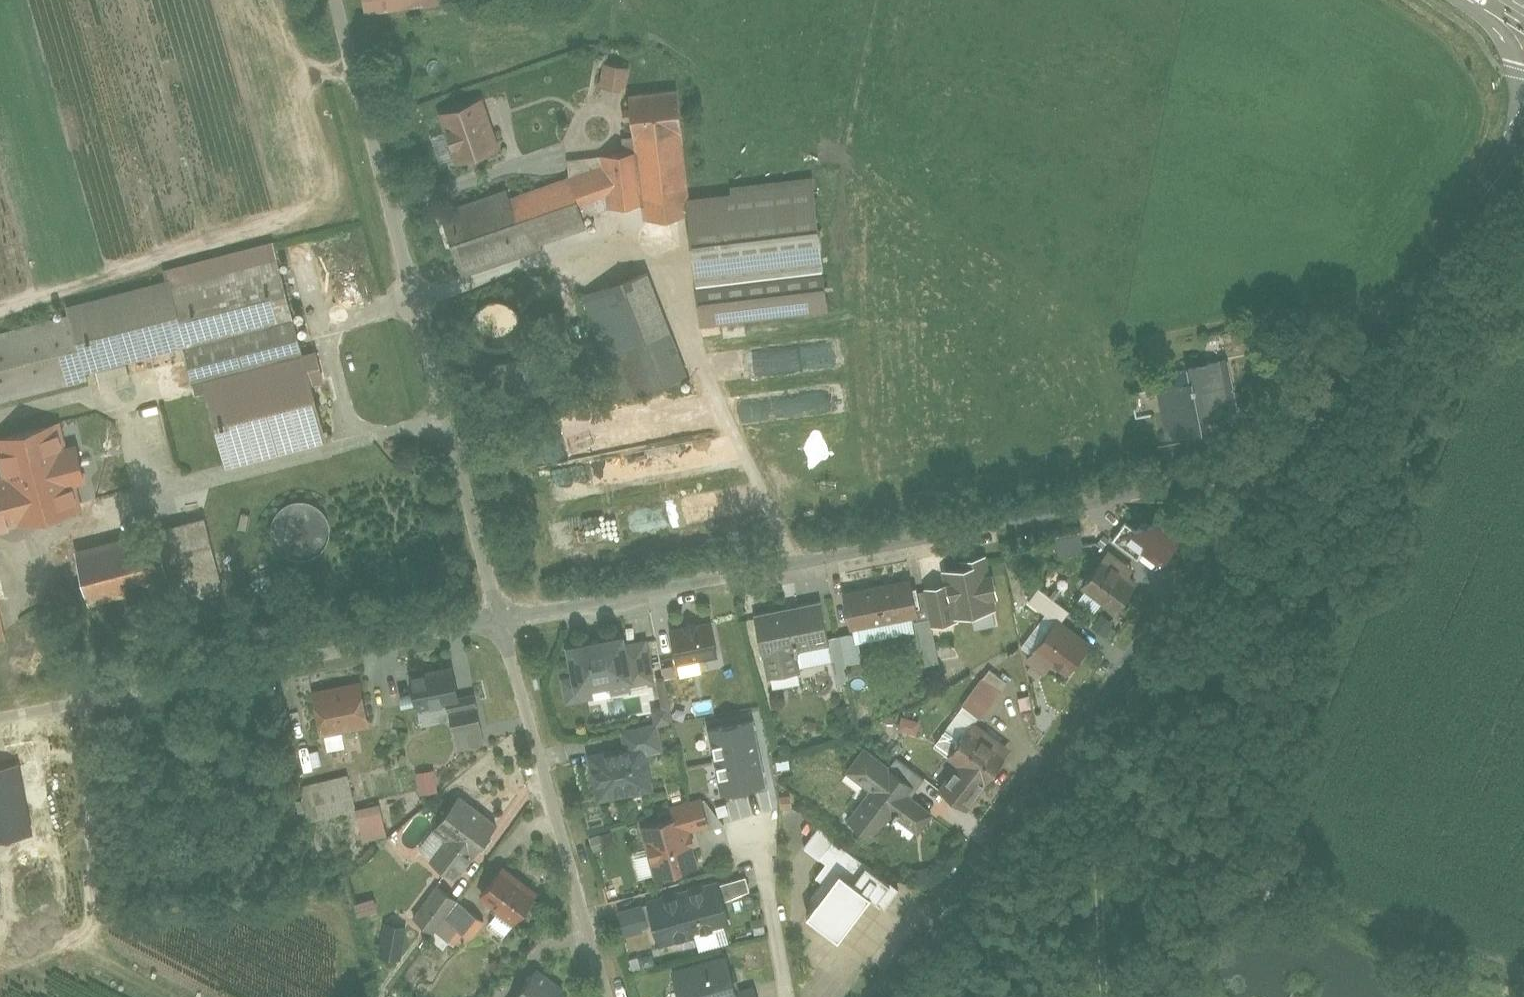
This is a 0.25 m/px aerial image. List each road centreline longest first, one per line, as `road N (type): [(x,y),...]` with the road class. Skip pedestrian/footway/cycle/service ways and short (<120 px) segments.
road 1 (residential): [(1297,459),(499,617)]
road 2 (residential): [(883,996),(1297,459)]
road 3 (residential): [(334,0),(499,617)]
road 4 (residential): [(499,617),(0,715)]
road 5 (residential): [(499,617),(607,996)]
road 6 (residential): [(1297,459),(1517,156)]
road 7 (primary): [(1478,0),(1516,57),(1523,98),(1517,156)]

